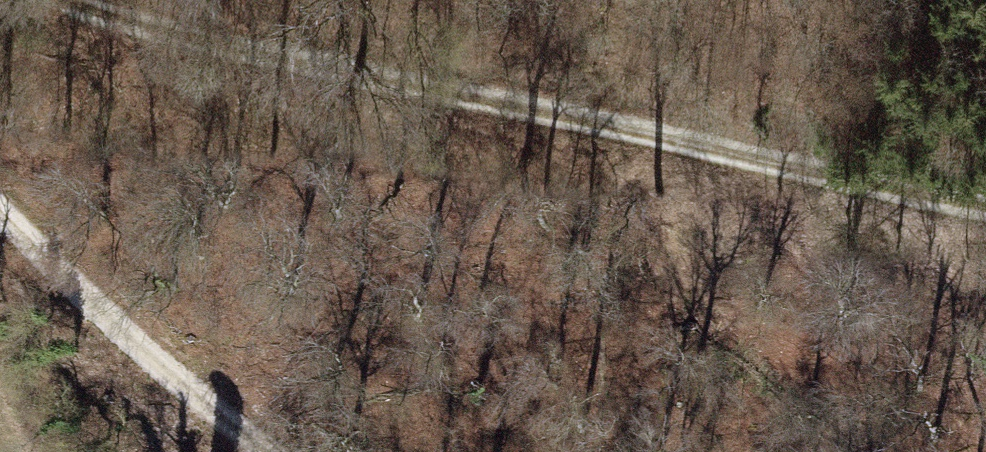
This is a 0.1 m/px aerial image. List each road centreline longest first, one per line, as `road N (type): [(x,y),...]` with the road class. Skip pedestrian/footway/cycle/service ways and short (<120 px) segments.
road 1 (track): [(53,0),(150,42),(985,208)]
road 2 (track): [(285,451),(0,187)]
road 3 (track): [(754,167),(985,314)]

